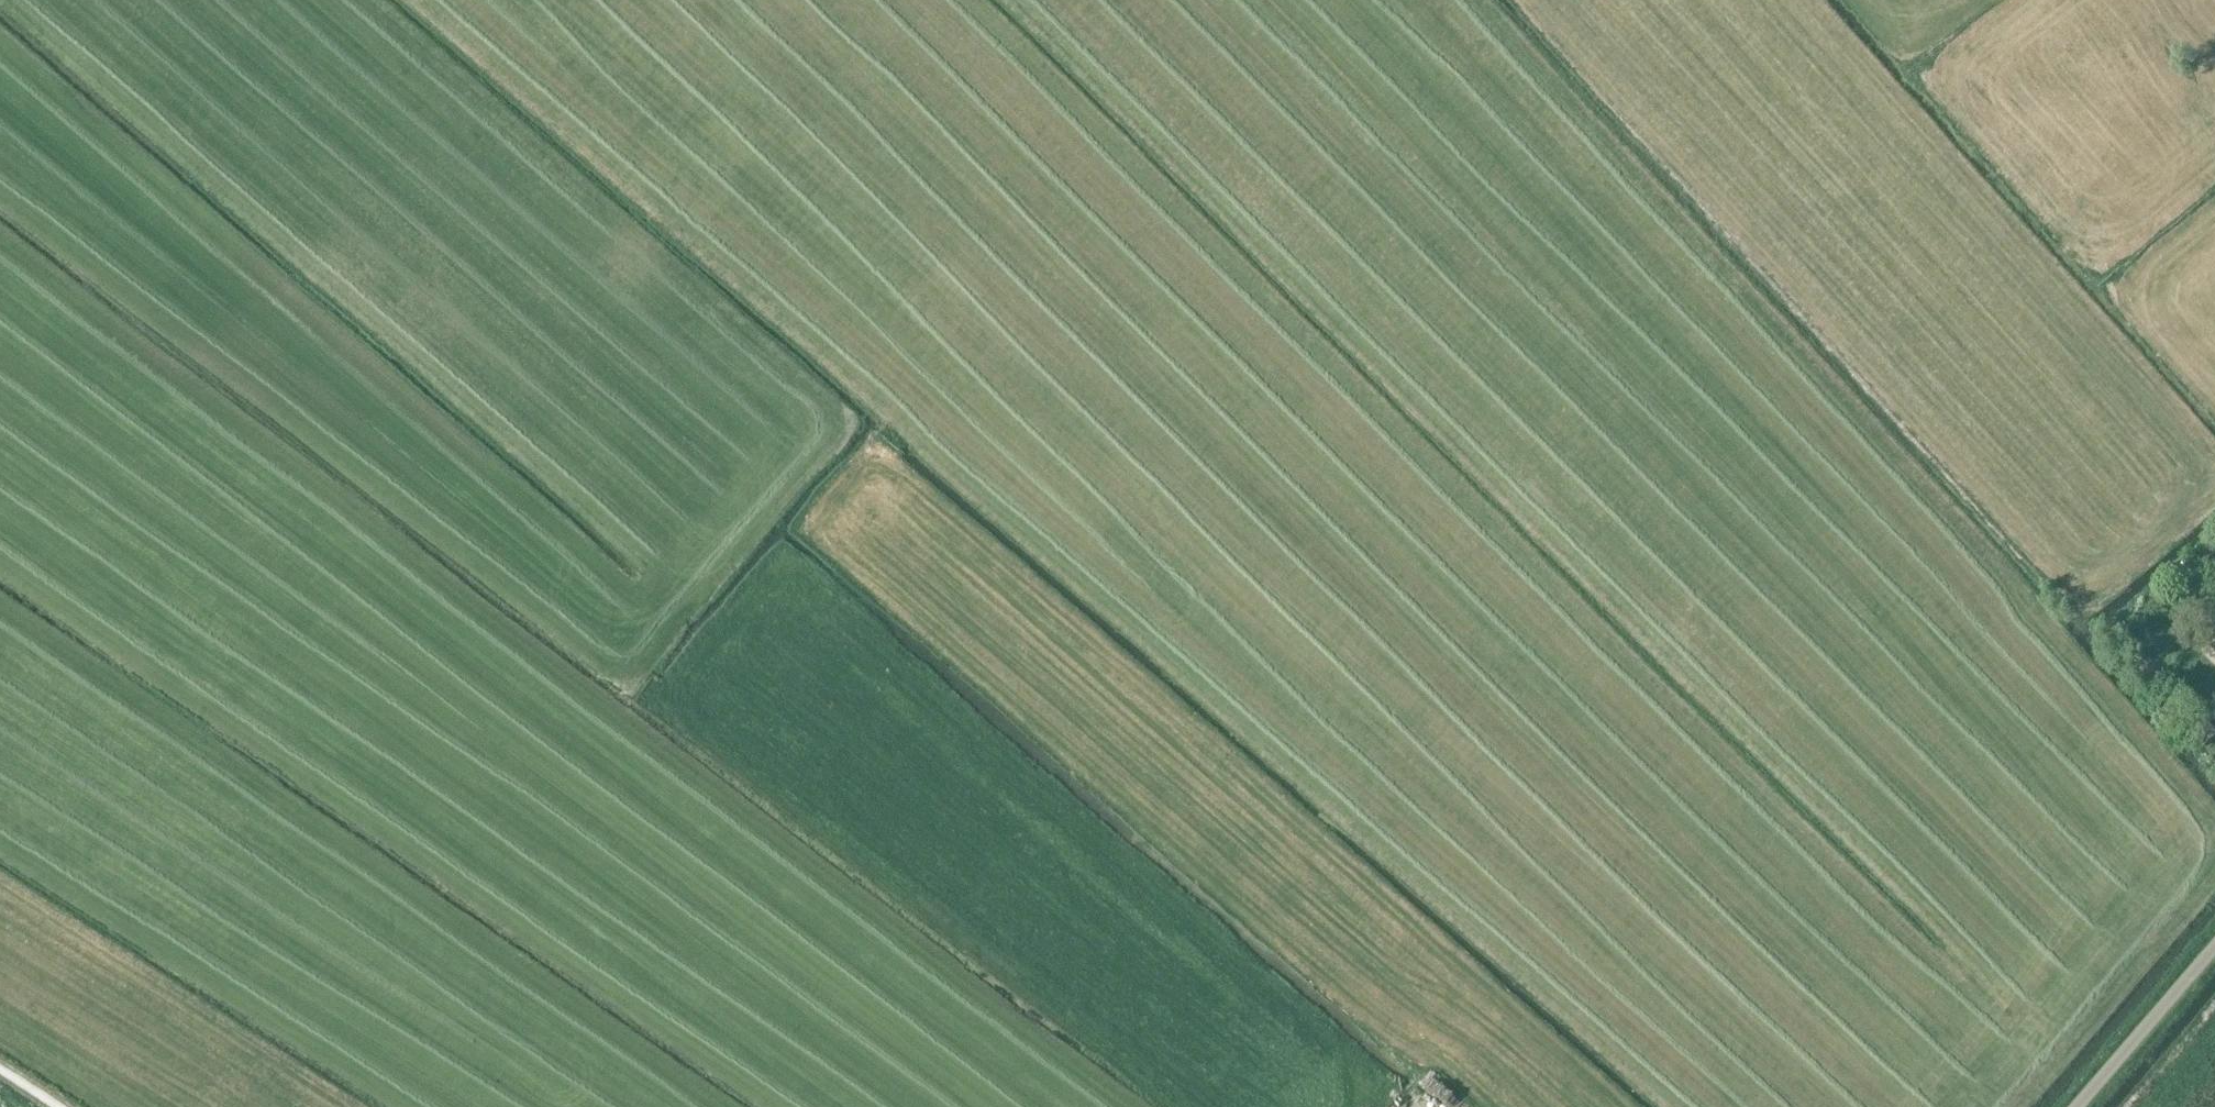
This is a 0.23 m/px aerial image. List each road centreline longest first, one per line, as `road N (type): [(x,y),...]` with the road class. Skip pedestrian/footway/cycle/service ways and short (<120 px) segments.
road 1 (unclassified): [(2072,1106),(2214,943)]

